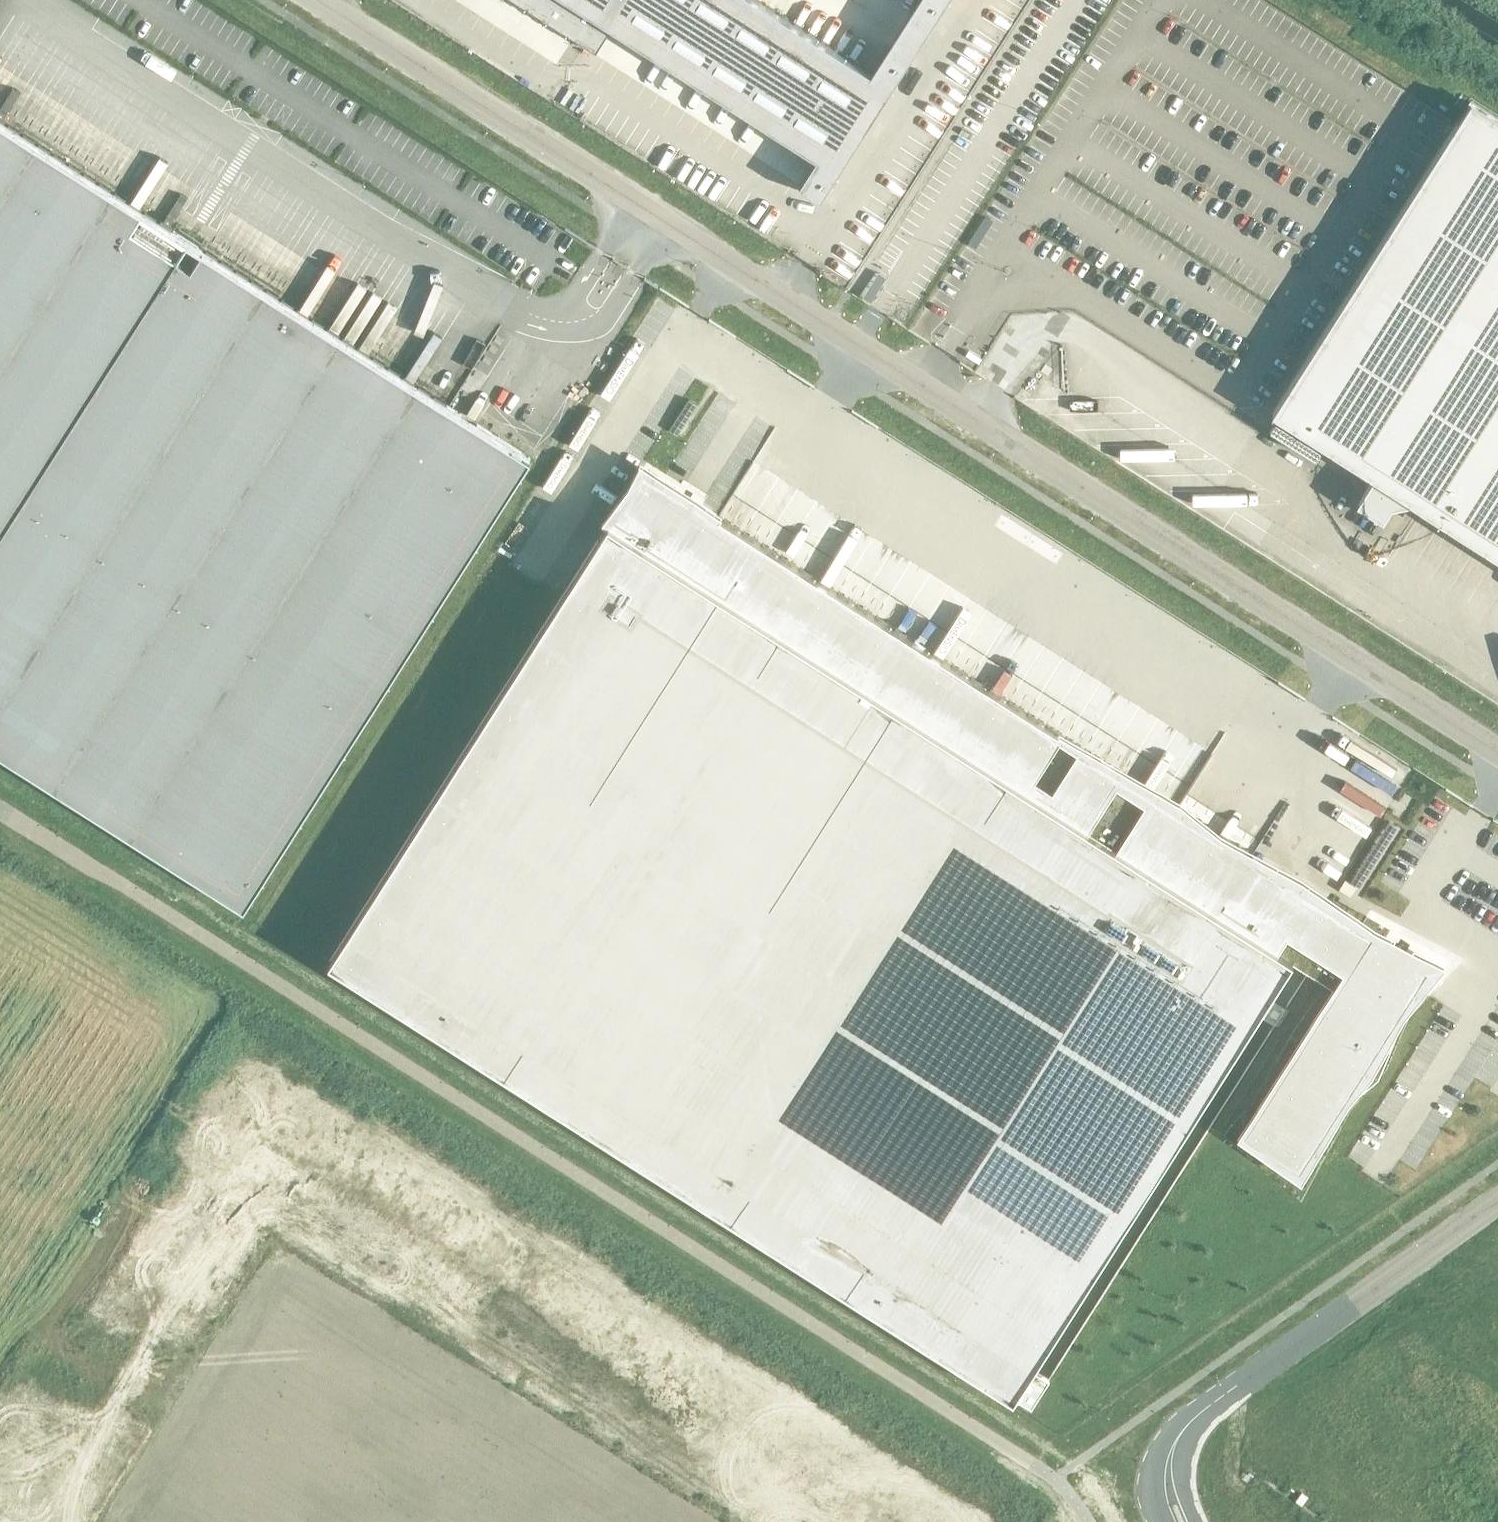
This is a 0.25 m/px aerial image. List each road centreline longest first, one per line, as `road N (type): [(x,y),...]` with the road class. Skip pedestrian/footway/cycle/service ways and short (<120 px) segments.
road 1 (unclassified): [(321,0),(1497,748)]
road 2 (unclassified): [(1497,1201),(1192,1419),(1168,1475)]

